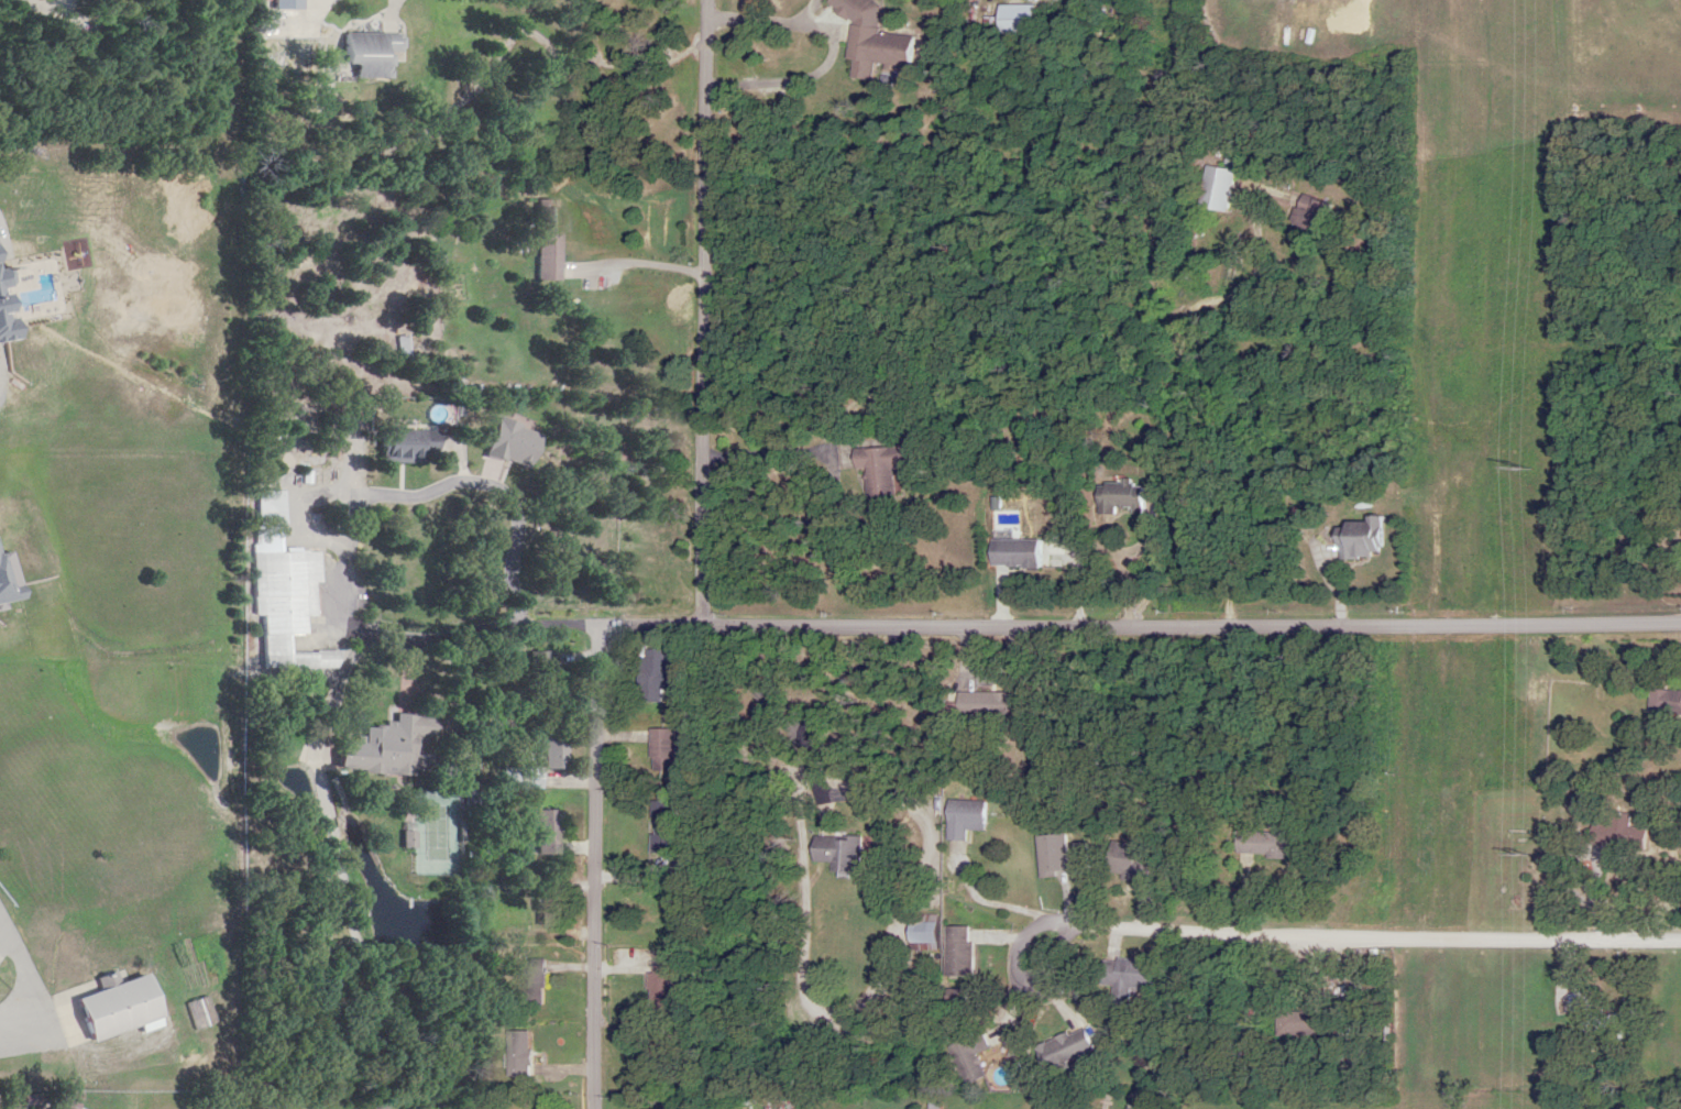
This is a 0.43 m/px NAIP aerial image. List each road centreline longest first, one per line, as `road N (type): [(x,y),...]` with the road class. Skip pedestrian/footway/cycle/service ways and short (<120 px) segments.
road 1 (residential): [(702,615),(1680,623)]
road 2 (residential): [(1680,943),(1086,925),(973,902),(958,853)]
road 3 (track): [(1431,0),(1424,156),(1429,626)]
road 4 (residential): [(702,615),(709,0)]
road 5 (residential): [(600,1108),(598,778)]
road 6 (residential): [(702,615),(626,615),(602,632),(598,778)]
road 7 (residential): [(598,778),(452,777)]

